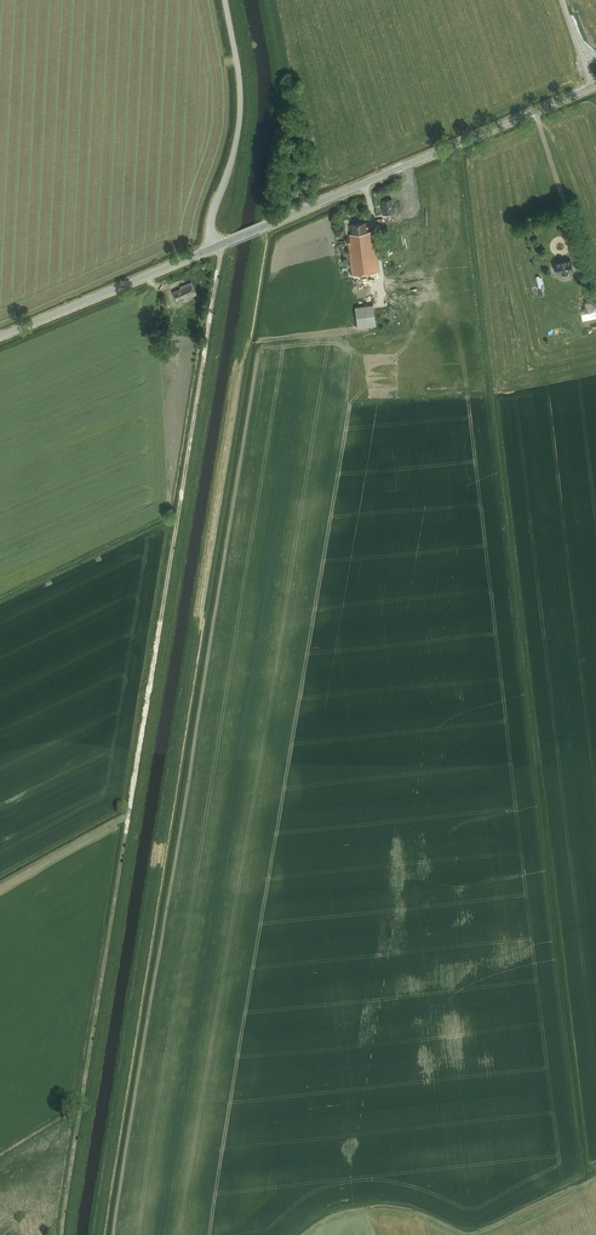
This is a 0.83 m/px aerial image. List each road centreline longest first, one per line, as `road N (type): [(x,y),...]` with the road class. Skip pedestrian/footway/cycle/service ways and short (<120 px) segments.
road 1 (track): [(62,1234),(216,246)]
road 2 (tertiary): [(595,87),(216,246)]
road 3 (unclassified): [(225,0),(240,115),(212,214),(216,246)]
road 4 (tertiary): [(216,246),(0,337)]
road 5 (track): [(130,815),(0,882)]
road 6 (track): [(303,1234),(348,1207),(419,1209)]

